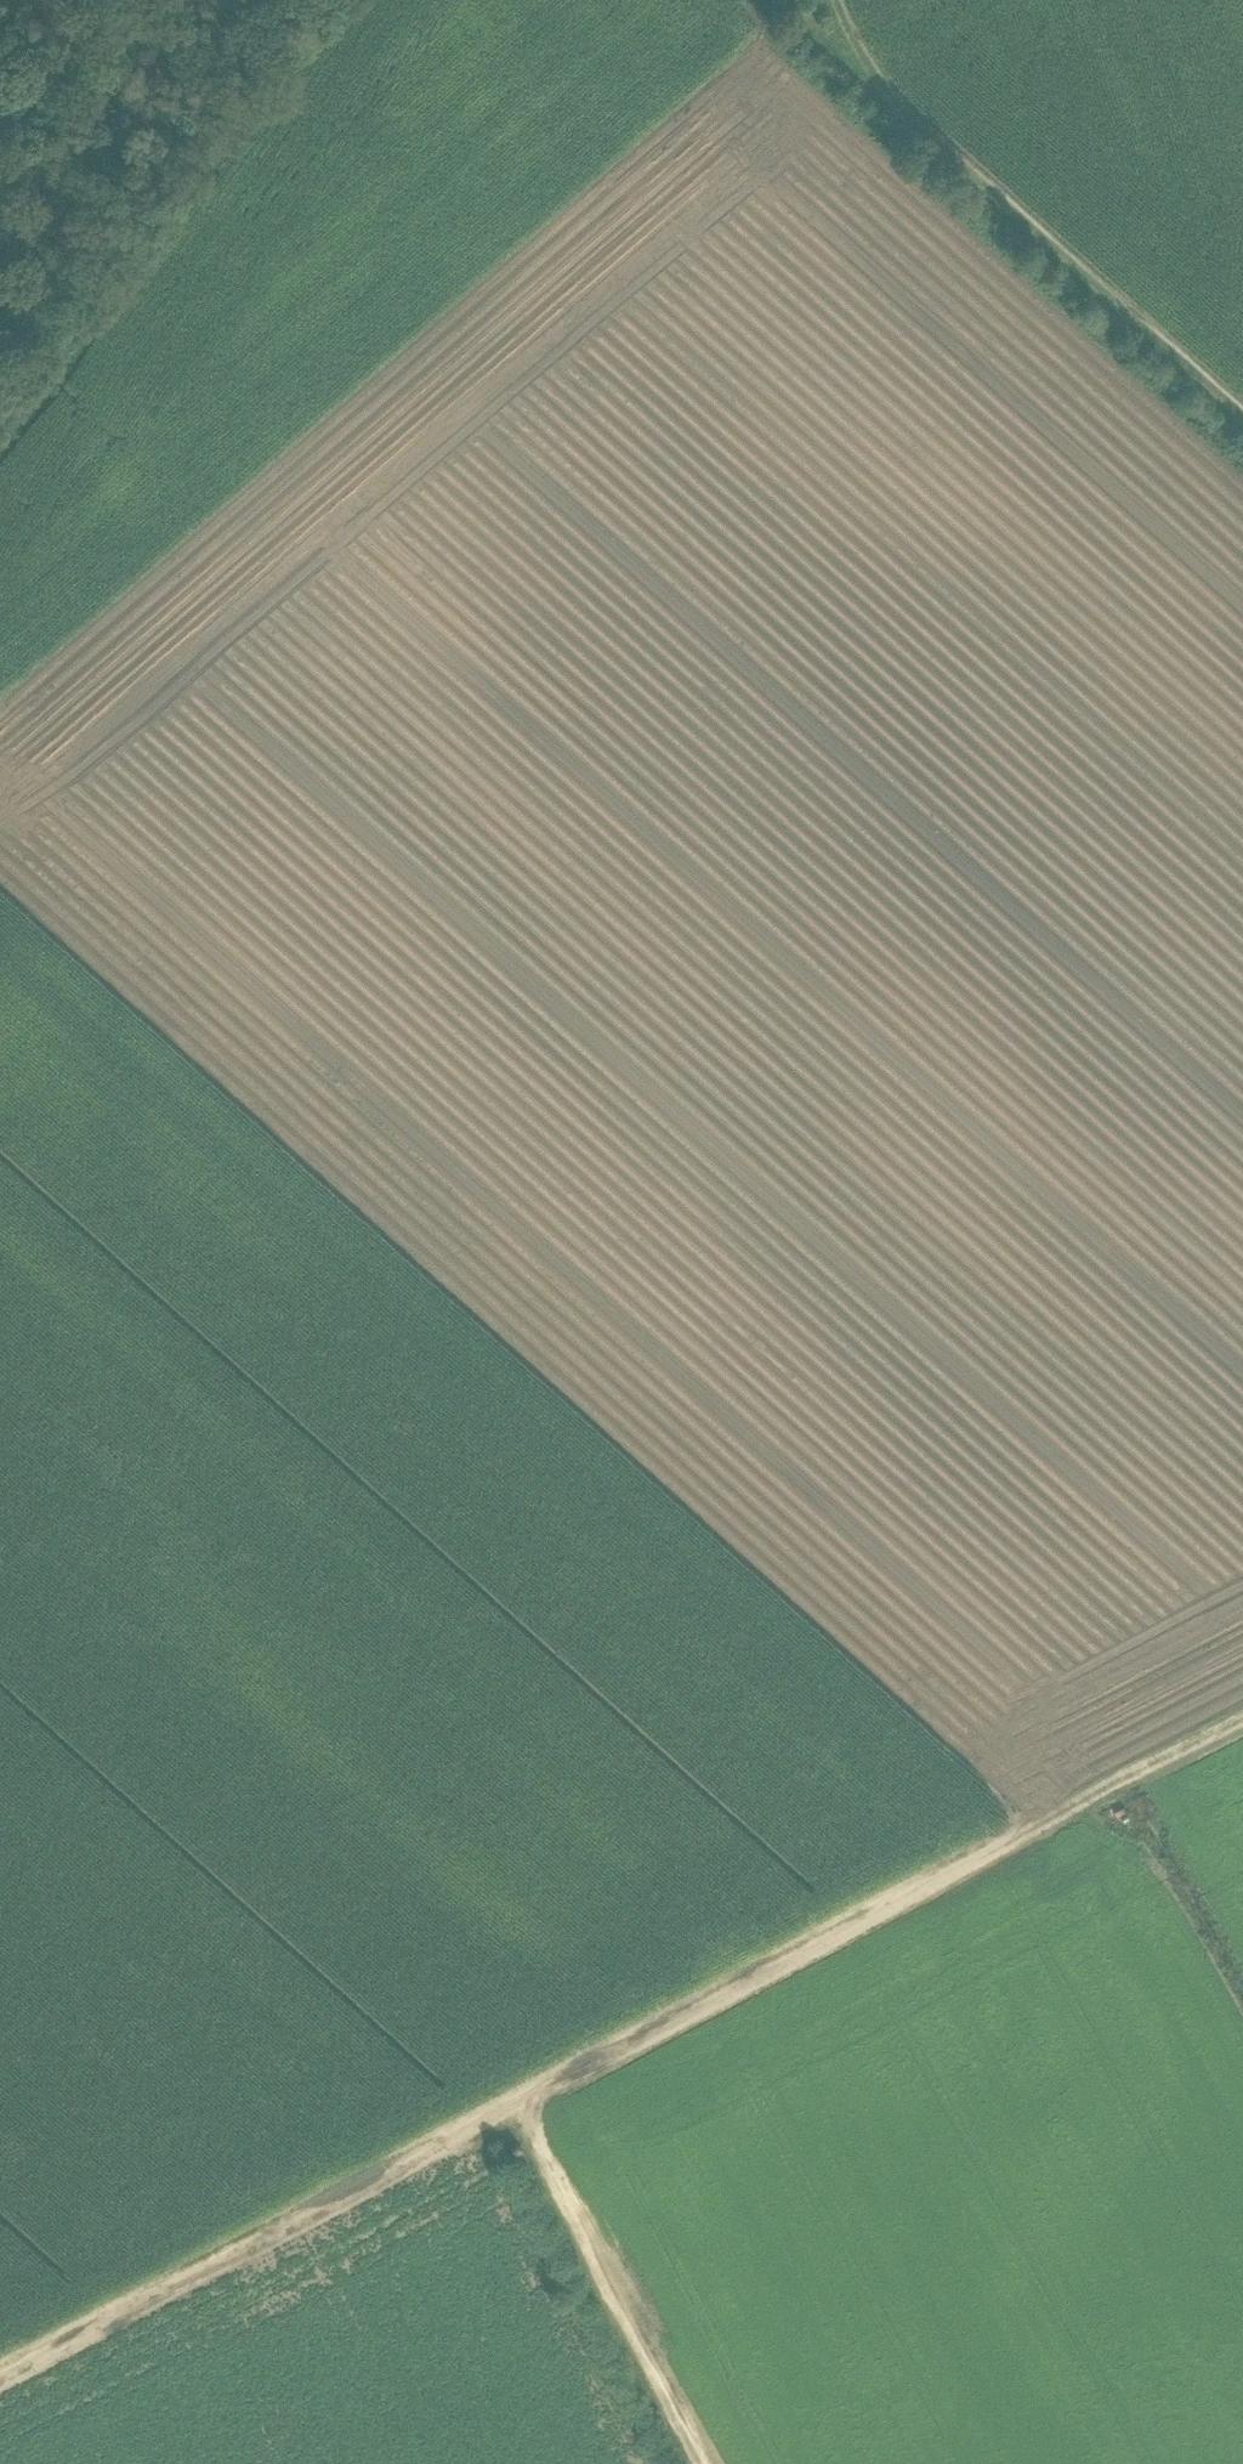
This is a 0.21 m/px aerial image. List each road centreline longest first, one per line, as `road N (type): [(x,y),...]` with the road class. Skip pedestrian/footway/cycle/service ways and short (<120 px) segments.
road 1 (track): [(0,2376),(1242,1721)]
road 2 (track): [(1242,441),(796,34),(784,0)]

